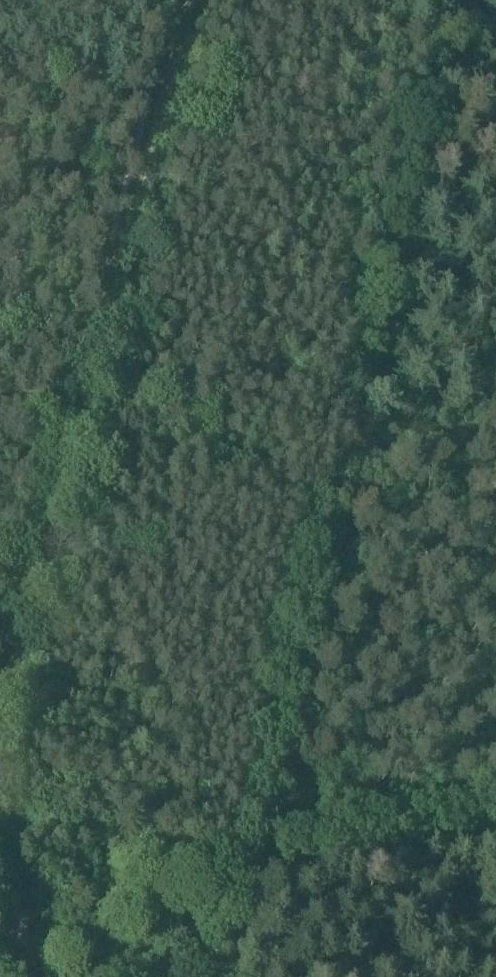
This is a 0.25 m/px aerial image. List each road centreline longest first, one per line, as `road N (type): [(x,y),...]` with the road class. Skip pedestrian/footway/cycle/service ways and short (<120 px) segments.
road 1 (track): [(0,706),(186,0)]
road 2 (track): [(0,814),(297,867),(495,822)]
road 3 (track): [(362,447),(495,416)]

